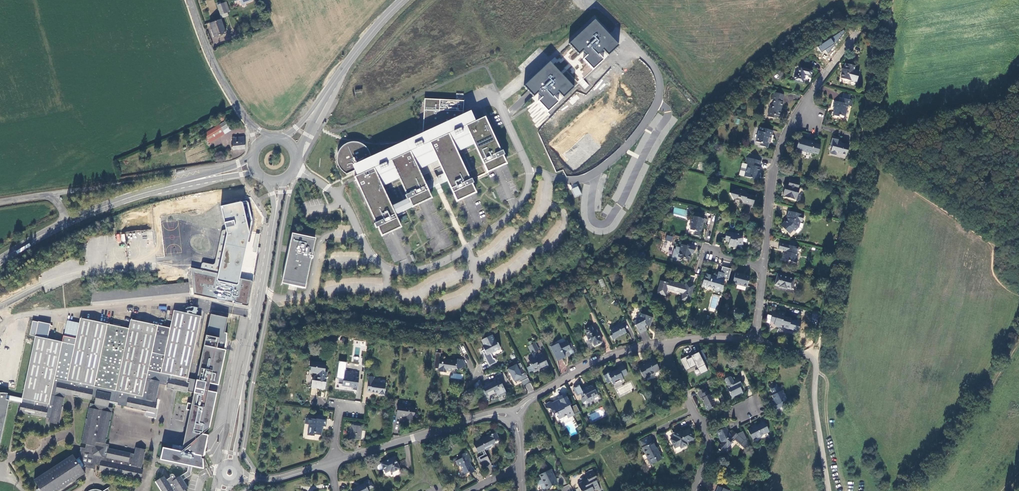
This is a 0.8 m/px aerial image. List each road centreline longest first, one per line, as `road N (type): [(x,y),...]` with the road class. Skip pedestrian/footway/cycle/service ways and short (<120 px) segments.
road 1 (residential): [(859,30),(783,141),(762,268)]
road 2 (unclassified): [(754,340),(814,358),(829,490)]
road 3 (unclassified): [(513,415),(607,357),(671,343)]
road 4 (secondary): [(242,390),(274,220)]
road 5 (secondary): [(296,160),(382,20)]
road 6 (secondary): [(382,20),(281,139)]
road 7 (secondary): [(68,221),(205,177)]
road 8 (unclassified): [(333,463),(464,422)]
road 9 (tertiary): [(249,122),(209,55),(190,0)]

